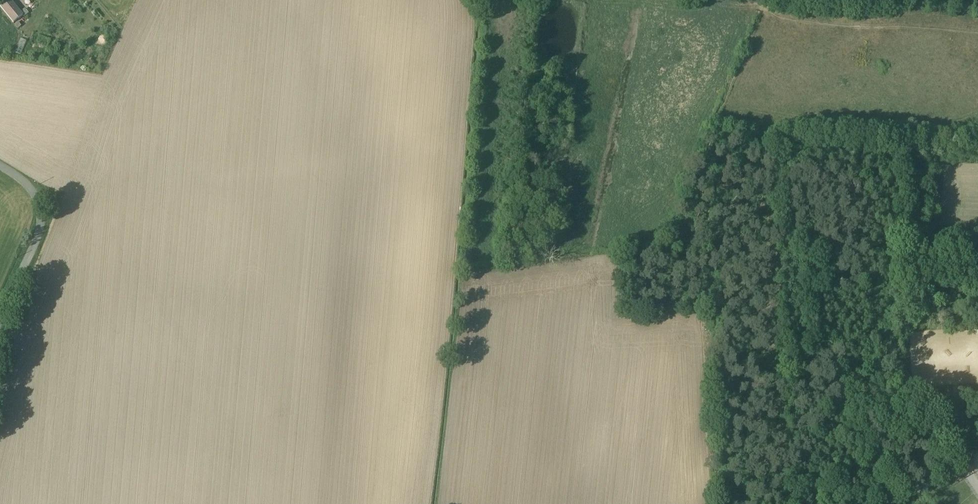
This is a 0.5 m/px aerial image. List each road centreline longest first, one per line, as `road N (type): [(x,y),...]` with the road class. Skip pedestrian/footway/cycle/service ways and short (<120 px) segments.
road 1 (unclassified): [(0,321),(35,245),(39,206),(0,166)]

